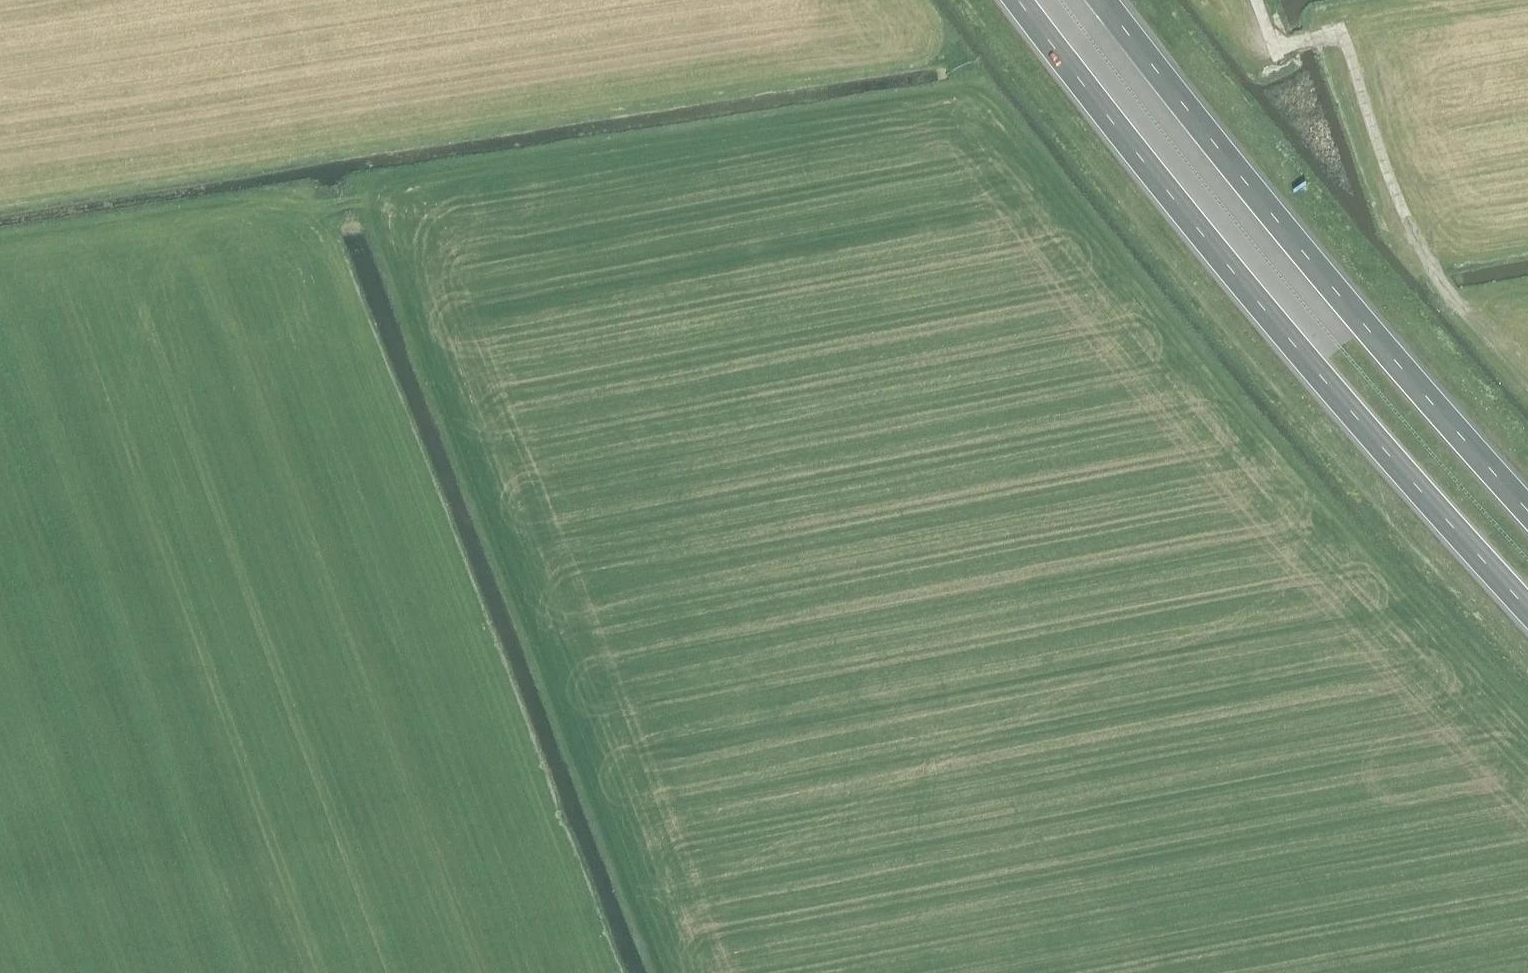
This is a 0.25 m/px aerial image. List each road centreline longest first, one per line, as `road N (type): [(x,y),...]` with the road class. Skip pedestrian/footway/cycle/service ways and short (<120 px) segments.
road 1 (trunk): [(1017,0),(1297,351),(1527,610)]
road 2 (trunk): [(1527,512),(1374,338),(1102,0)]
road 3 (track): [(1257,0),(1276,51),(1342,30),(1404,213)]

